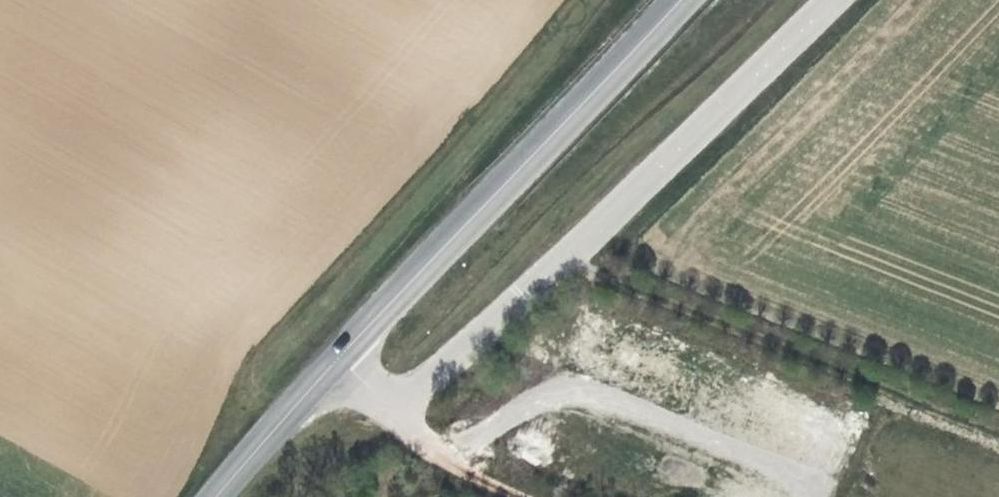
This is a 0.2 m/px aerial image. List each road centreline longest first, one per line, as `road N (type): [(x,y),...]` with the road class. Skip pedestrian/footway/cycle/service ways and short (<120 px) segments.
road 1 (unclassified): [(830,0),(419,390),(380,394),(339,355)]
road 2 (tertiary): [(339,355),(680,0)]
road 3 (track): [(812,496),(801,477),(574,386),(546,392),(450,461)]
road 4 (tertiary): [(216,496),(339,355)]
road 5 (track): [(380,394),(425,444),(505,496)]

